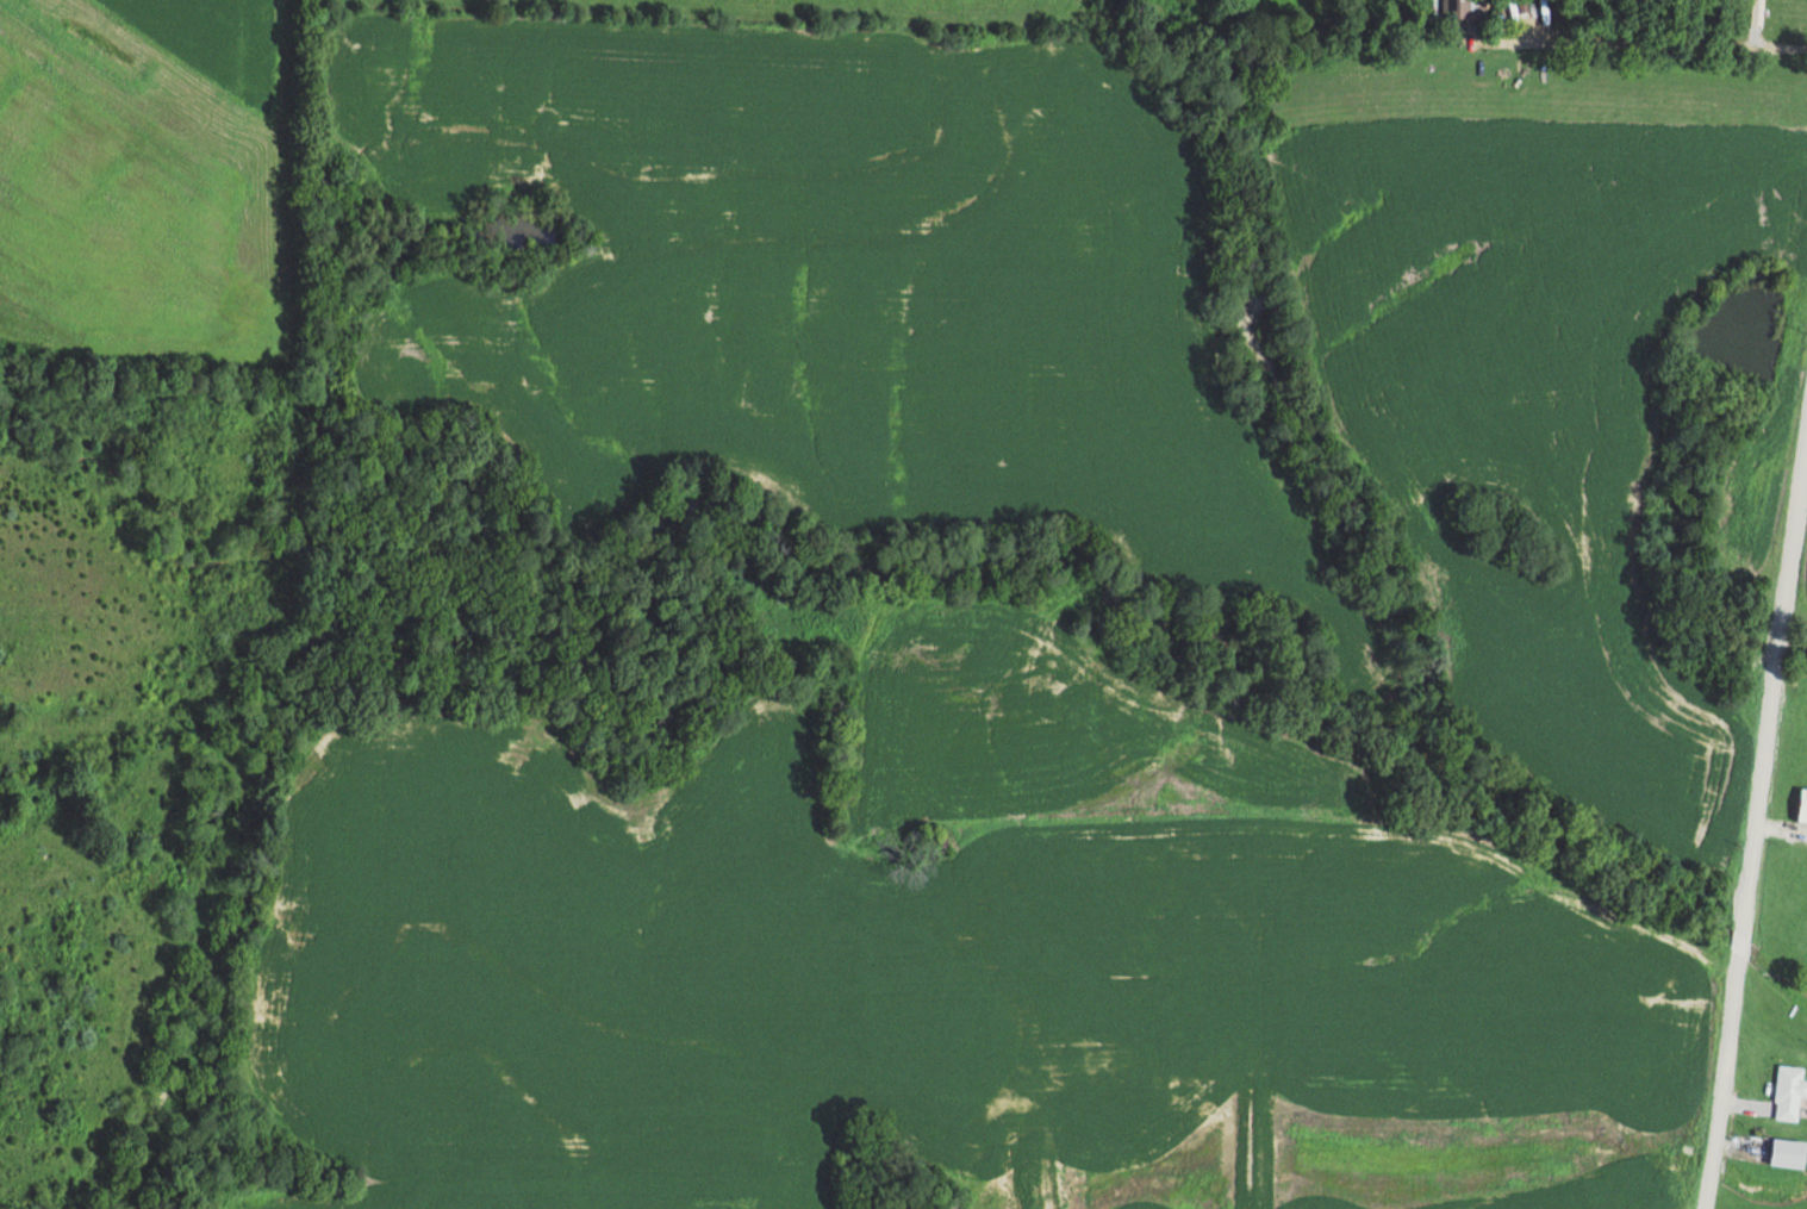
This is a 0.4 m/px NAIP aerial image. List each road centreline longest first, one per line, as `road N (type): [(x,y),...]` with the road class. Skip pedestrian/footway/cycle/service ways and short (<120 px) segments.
road 1 (residential): [(1688,1208),(1806,380)]

